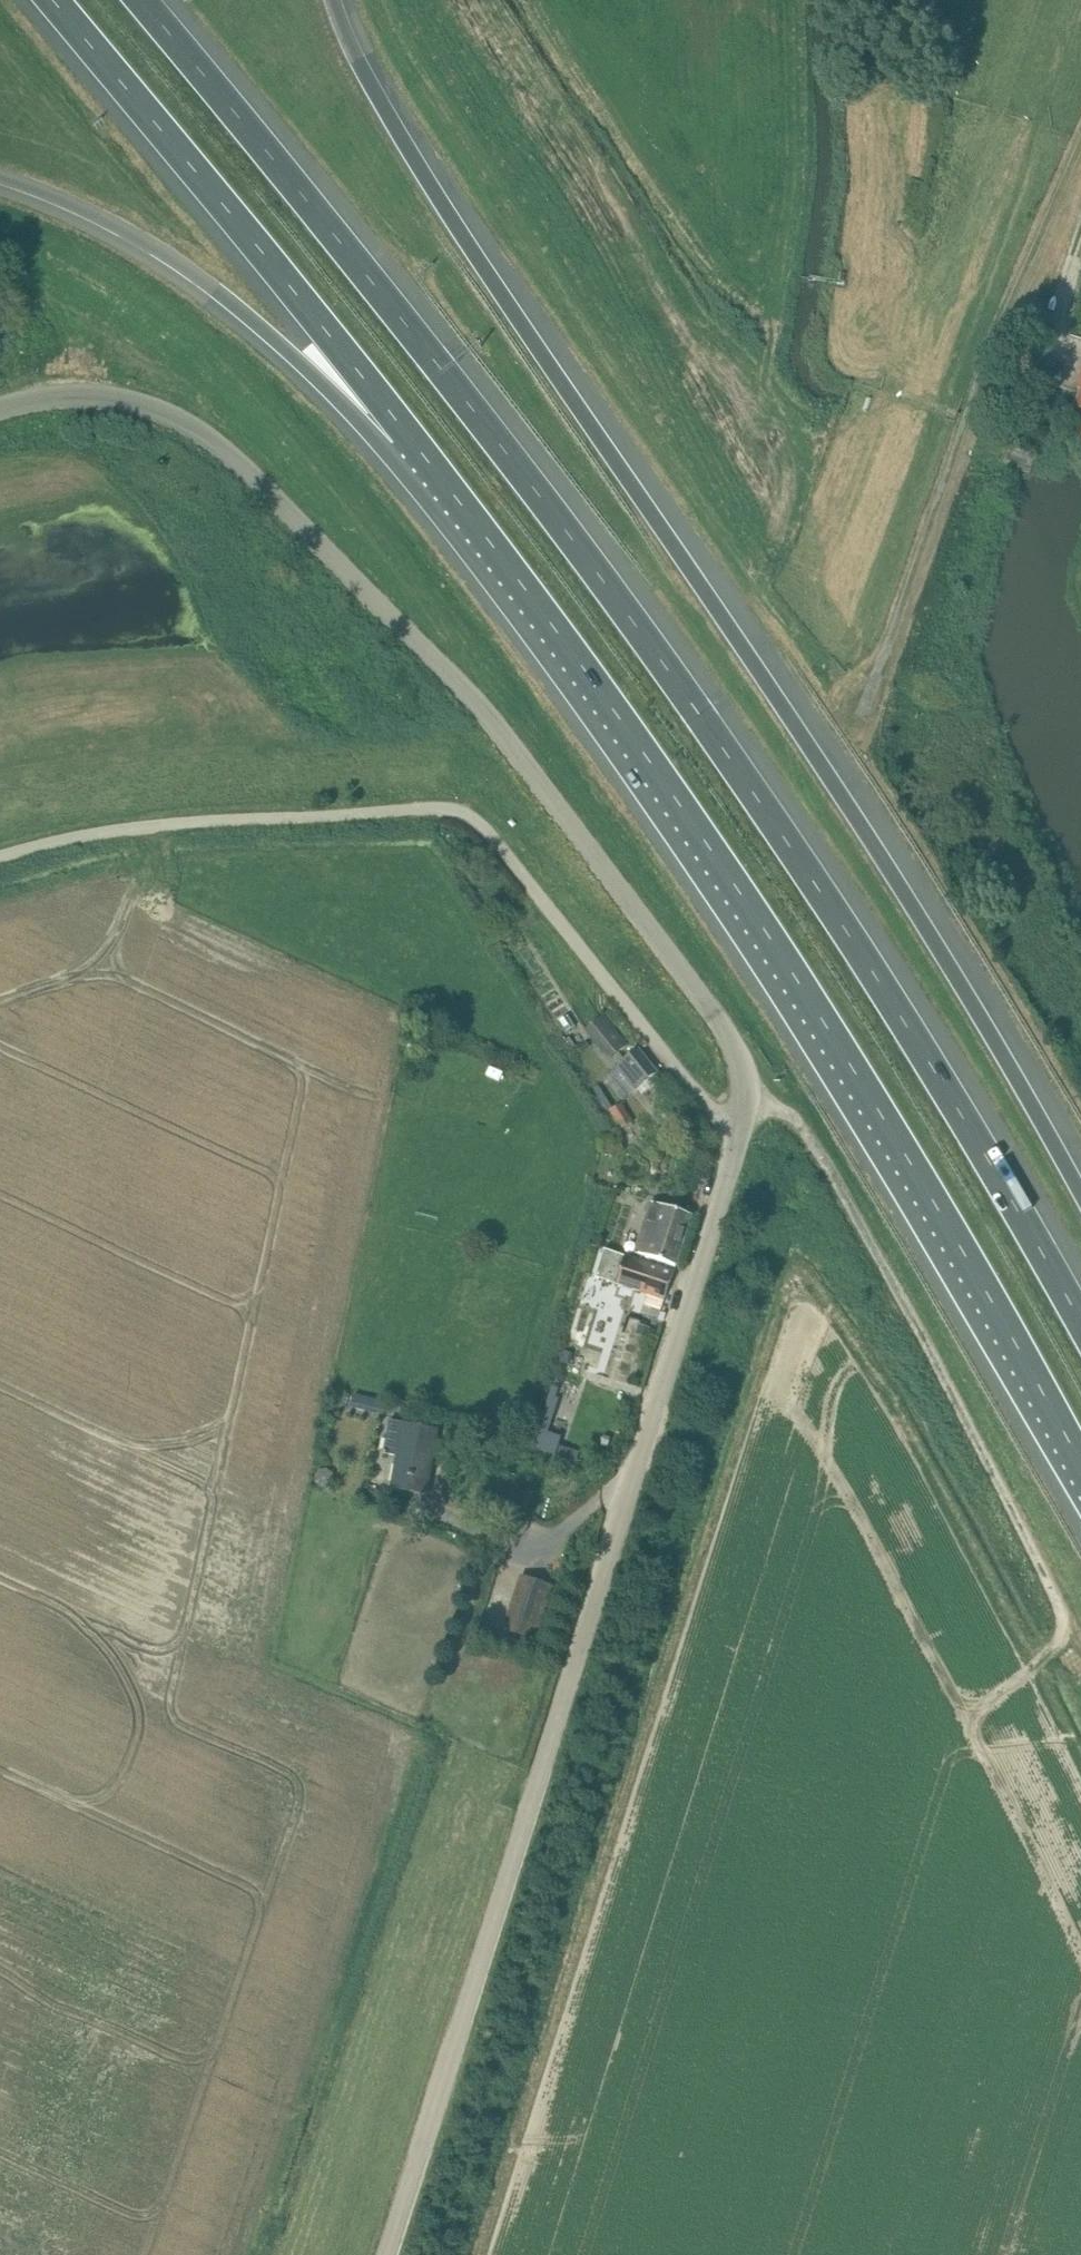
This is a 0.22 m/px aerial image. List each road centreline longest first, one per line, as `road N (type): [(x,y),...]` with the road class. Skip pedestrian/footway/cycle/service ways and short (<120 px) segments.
road 1 (motorway): [(1080,1322),(847,935),(646,638),(159,0)]
road 2 (motorway): [(1080,1188),(893,875),(427,179),(329,0)]
road 3 (motorway): [(406,434),(782,956),(1080,1466)]
road 4 (unclassified): [(386,2254),(744,1120)]
road 5 (unclassified): [(744,1120),(750,1072),(736,1041),(447,678),(225,454),(174,421),(96,397),(0,410)]
road 6 (unclassified): [(0,859),(103,833),(456,811),(485,829),(708,1109),(744,1120)]
road 7 (track): [(1080,139),(997,329),(862,716)]
road 8 (motorway): [(61,0),(406,434)]
road 9 (motorway): [(0,178),(138,239),(406,434)]

